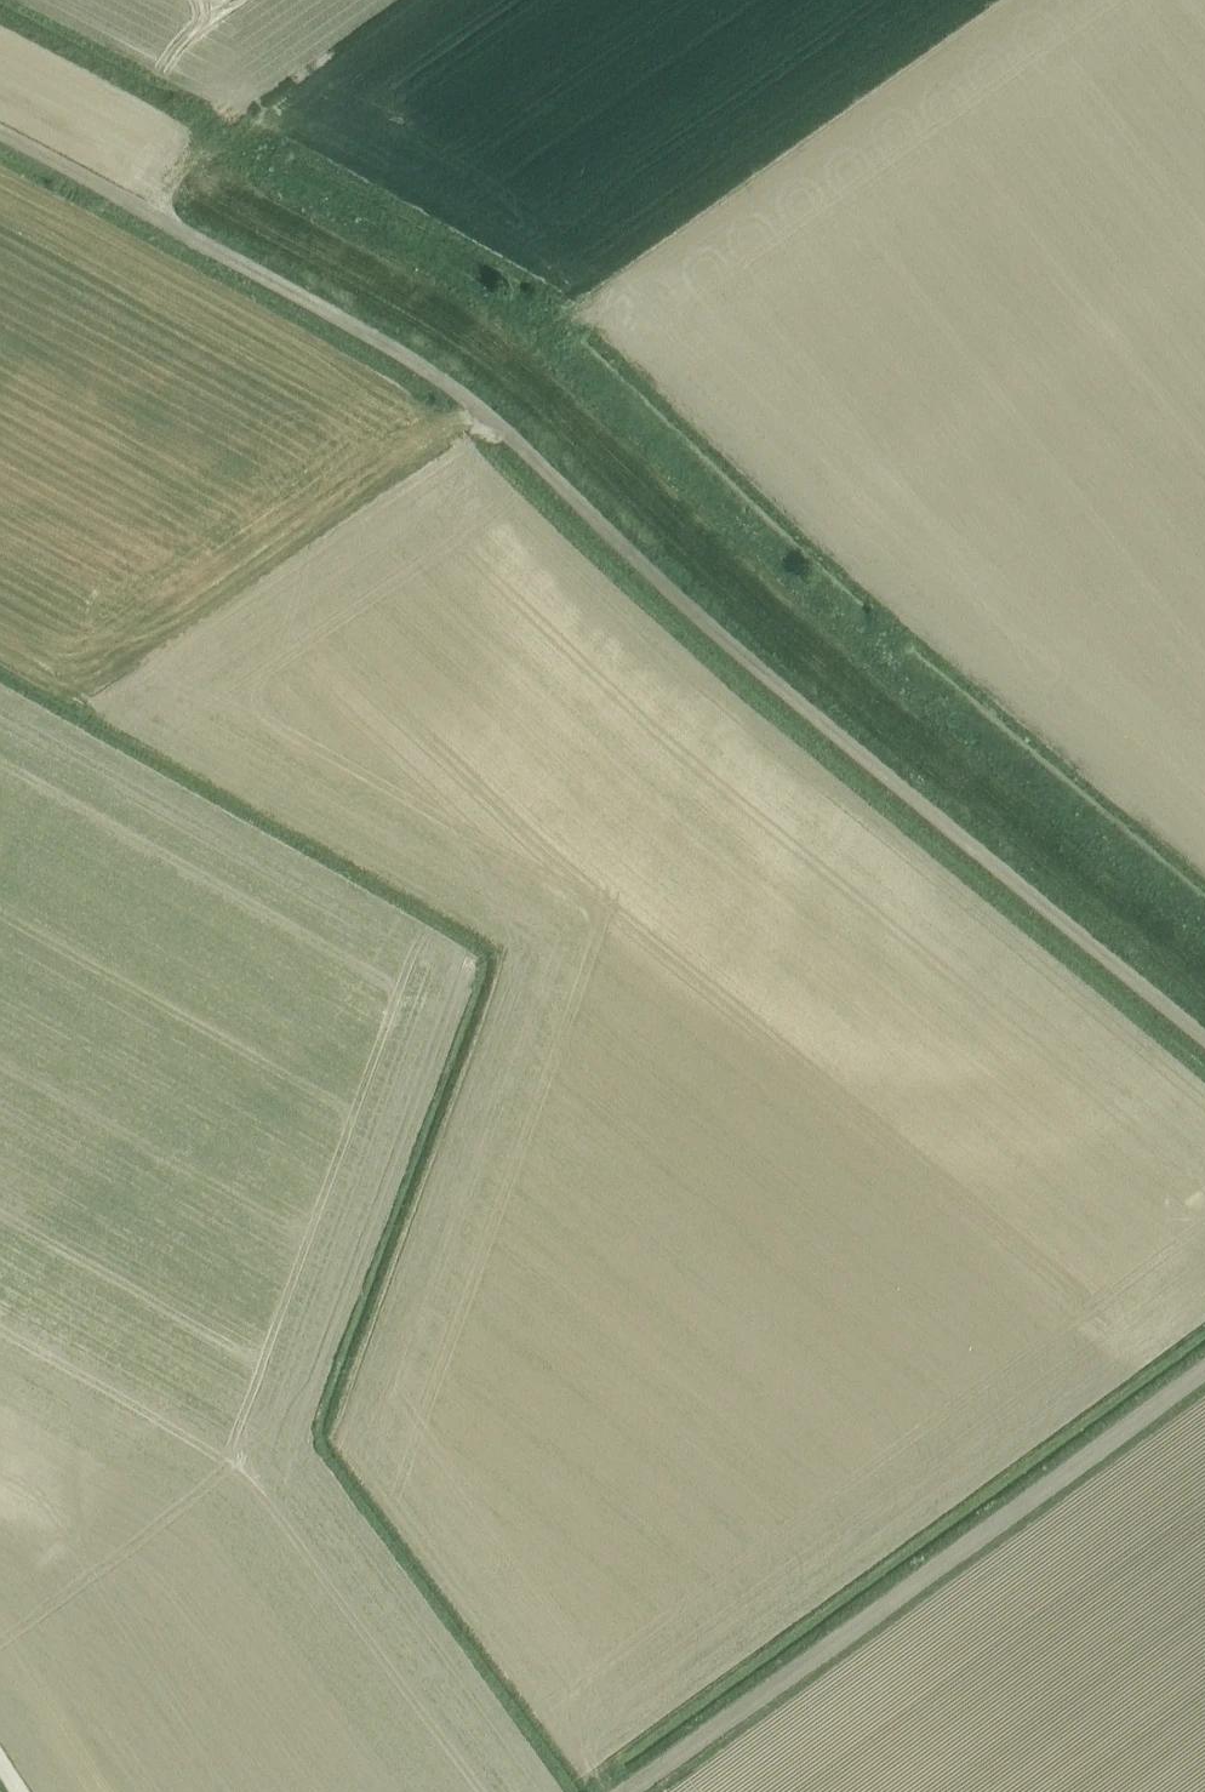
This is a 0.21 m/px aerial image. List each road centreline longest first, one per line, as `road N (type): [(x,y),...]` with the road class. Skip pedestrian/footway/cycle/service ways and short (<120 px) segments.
road 1 (track): [(0,133),(435,374),(516,440),(747,659),(1204,1036)]
road 2 (unclassified): [(628,1791),(1204,1370)]

